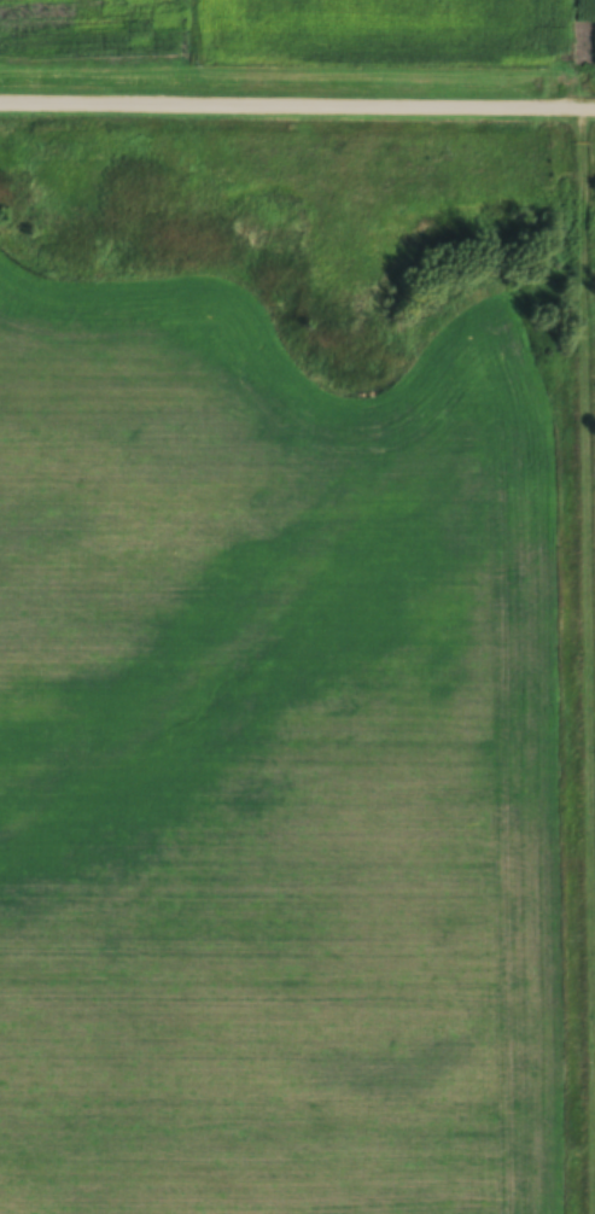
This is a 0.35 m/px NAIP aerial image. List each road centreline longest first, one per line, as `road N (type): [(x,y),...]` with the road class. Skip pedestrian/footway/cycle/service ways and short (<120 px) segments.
road 1 (track): [(594,104),(0,100)]

